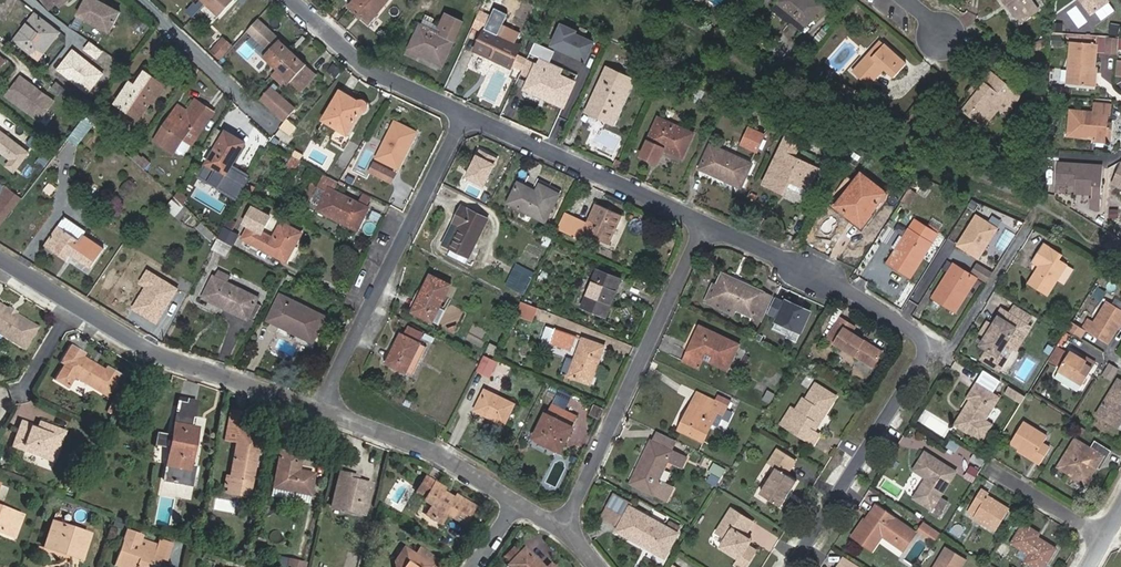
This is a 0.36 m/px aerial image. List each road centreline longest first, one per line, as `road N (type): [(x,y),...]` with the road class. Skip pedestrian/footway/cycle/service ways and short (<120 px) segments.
road 1 (residential): [(709,222),(829,279),(932,343),(797,566)]
road 2 (residential): [(0,254),(163,350),(318,406)]
road 3 (residential): [(709,222),(564,530)]
road 4 (residential): [(466,116),(318,406)]
road 5 (residential): [(466,116),(709,222)]
road 6 (residential): [(318,406),(446,453),(519,503)]
road 7 (residential): [(295,0),(368,67),(466,116)]
road 8 (residential): [(145,0),(279,127)]

